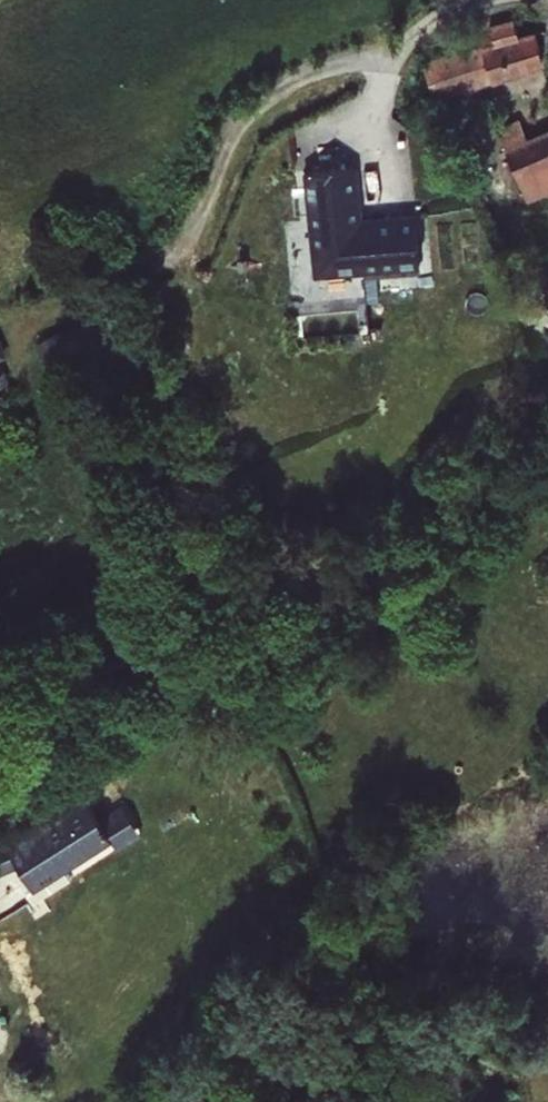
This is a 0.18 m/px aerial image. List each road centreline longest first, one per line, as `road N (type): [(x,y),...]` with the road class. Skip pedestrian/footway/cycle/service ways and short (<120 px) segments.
road 1 (residential): [(466,3),(401,41),(263,96),(228,130),(203,201),(168,248),(28,326)]

